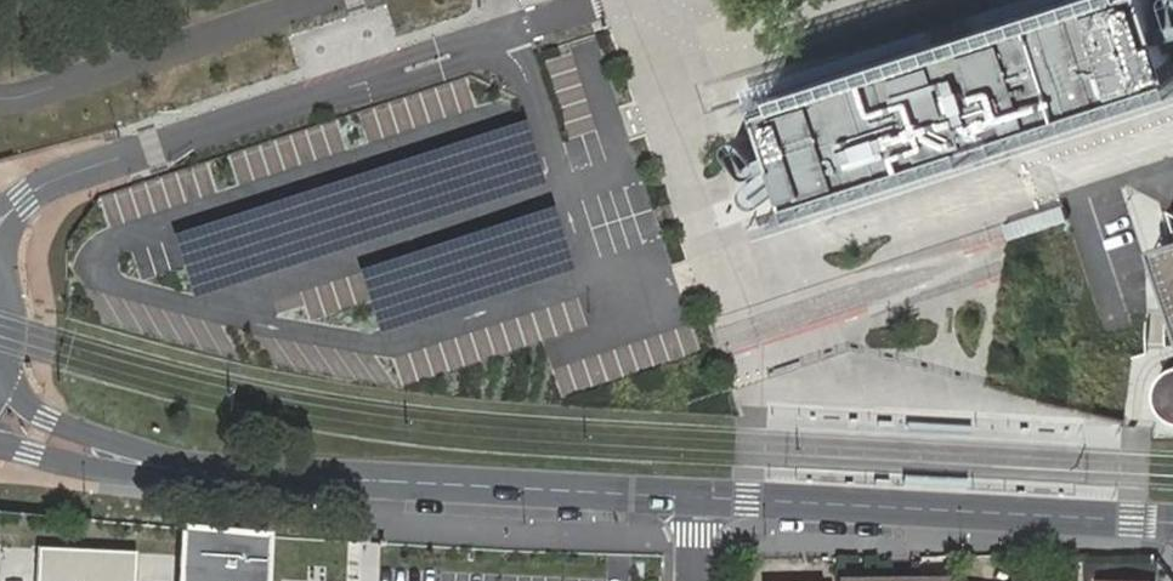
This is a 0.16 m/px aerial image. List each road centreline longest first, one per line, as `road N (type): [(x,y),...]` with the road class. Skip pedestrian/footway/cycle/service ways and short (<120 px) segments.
road 1 (secondary): [(696,499),(192,473)]
road 2 (secondary): [(696,499),(1172,523)]
road 3 (secondary): [(192,473),(47,416),(17,388),(0,355)]
road 4 (secondary): [(0,444),(83,464),(192,473)]

